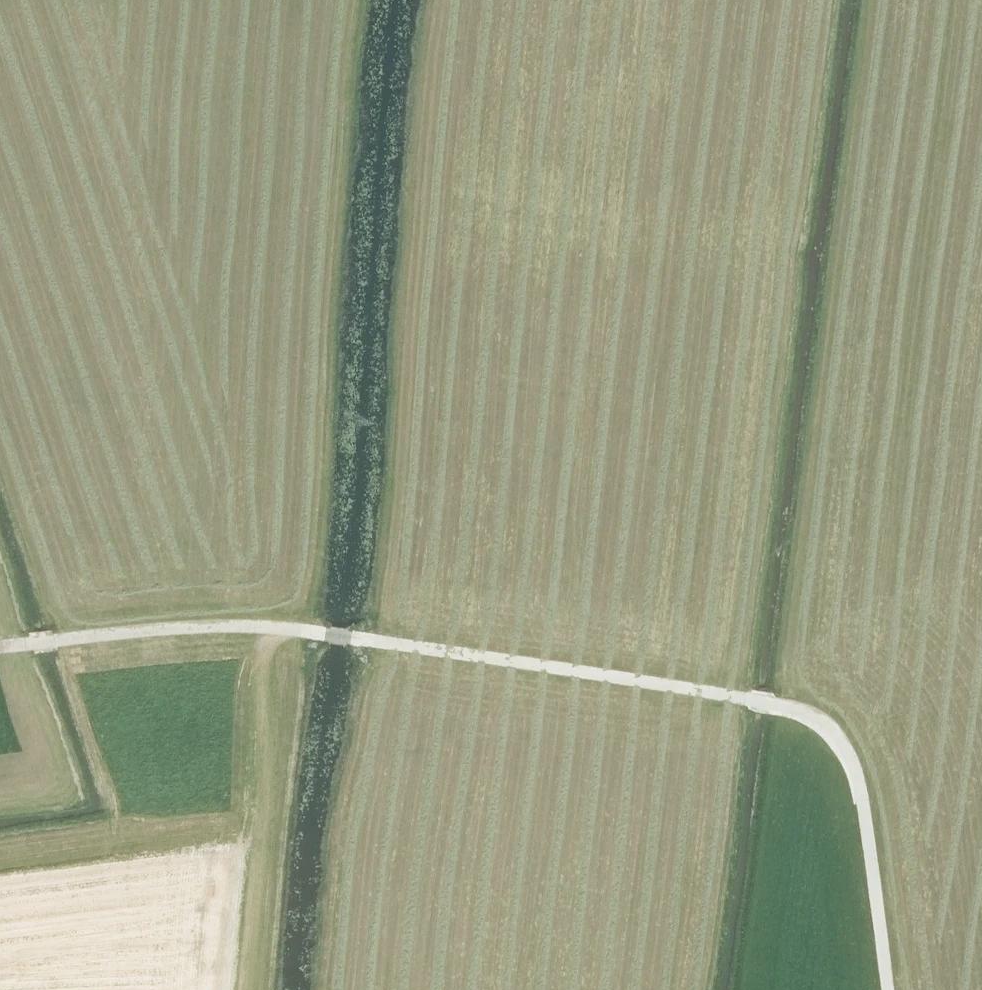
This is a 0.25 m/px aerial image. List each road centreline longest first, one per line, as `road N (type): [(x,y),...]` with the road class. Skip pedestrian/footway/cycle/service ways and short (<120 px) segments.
road 1 (track): [(325,633),(754,700),(821,721),(859,783),(888,989)]
road 2 (track): [(325,633),(158,628),(14,645)]

